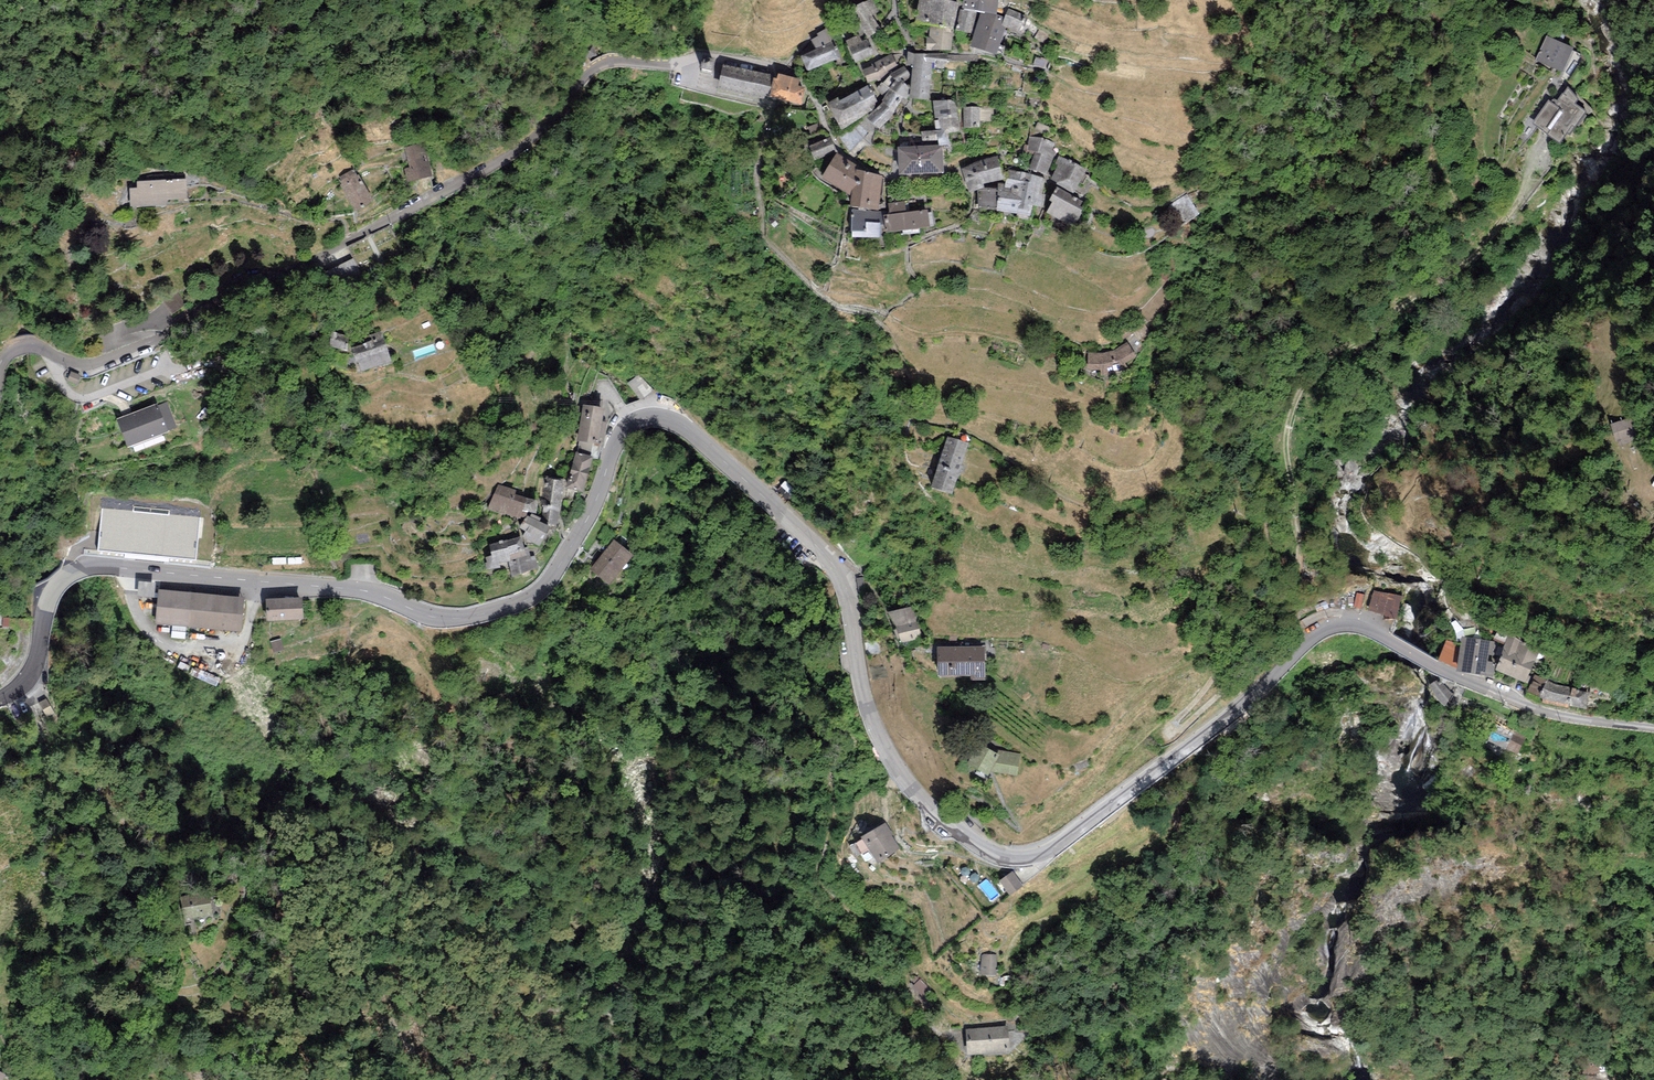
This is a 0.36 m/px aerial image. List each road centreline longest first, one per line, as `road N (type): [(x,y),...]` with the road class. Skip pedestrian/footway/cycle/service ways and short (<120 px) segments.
road 1 (tertiary): [(1455,677),(1372,632),(1334,625),(1057,845),(1024,857),(991,852),(933,810),(885,747),(864,700),(850,603),(835,569),(688,429),(658,417),(633,422),(618,439),(591,513),(547,584),(526,601),(441,618),(355,589),(89,568),(53,591),(31,675),(0,700)]
road 2 (track): [(1544,146),(1525,194),(1475,258),(1335,350),(1297,394),(1283,442),(1294,476),(1295,580),(1251,612),(1200,697),(1163,736),(1174,738),(1296,630),(1311,637)]
road 3 (unclassified): [(774,68),(707,59),(678,68),(607,61),(521,141),(334,251),(237,289),(189,323),(94,363),(73,365),(28,346),(9,353),(0,371)]
road 4 (tertiary): [(1455,677),(1547,712),(1653,728)]

